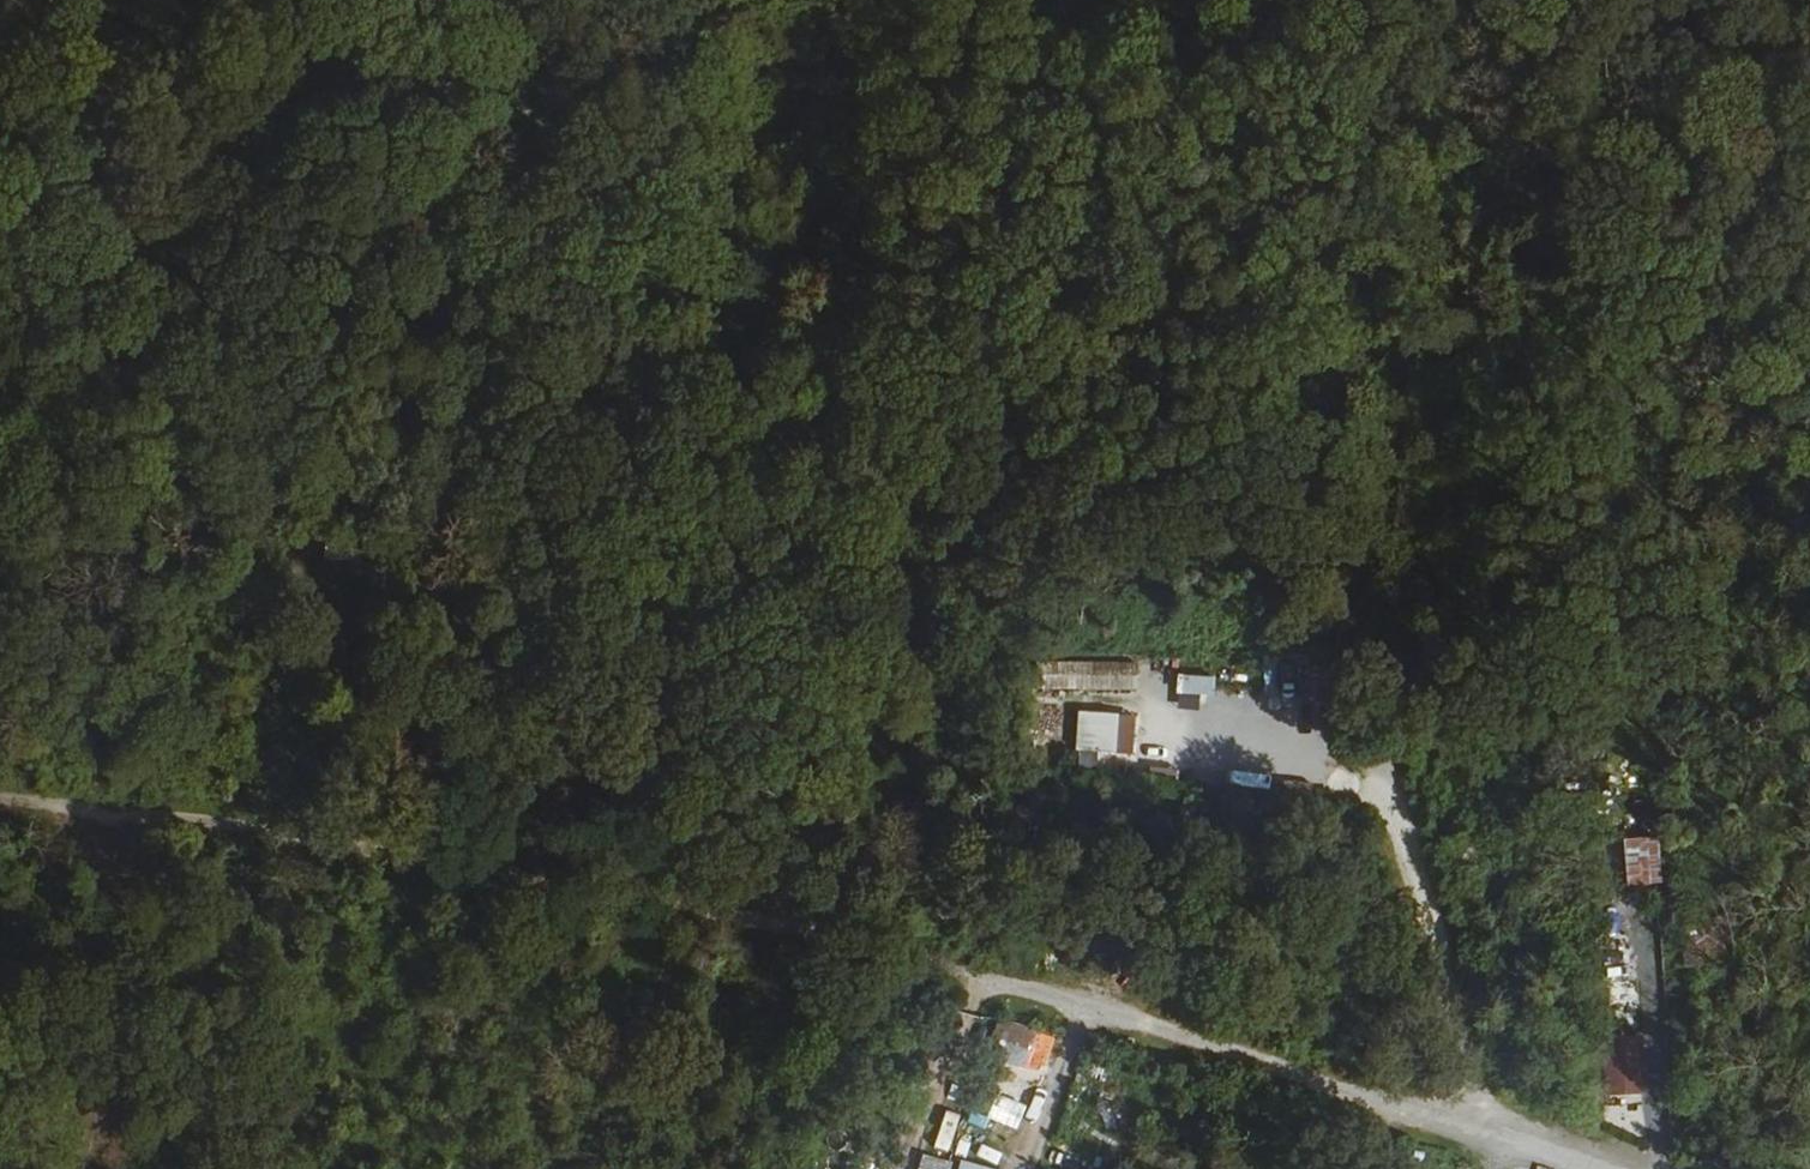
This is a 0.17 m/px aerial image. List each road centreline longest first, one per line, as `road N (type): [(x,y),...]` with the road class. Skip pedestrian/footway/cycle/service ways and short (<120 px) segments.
road 1 (unclassified): [(0,802),(397,855),(909,958),(1632,1168)]

